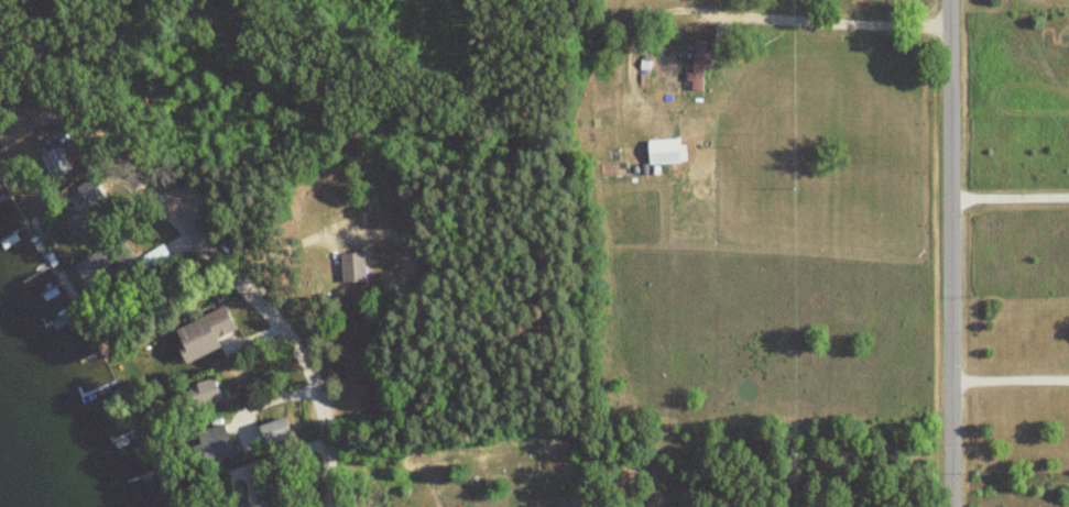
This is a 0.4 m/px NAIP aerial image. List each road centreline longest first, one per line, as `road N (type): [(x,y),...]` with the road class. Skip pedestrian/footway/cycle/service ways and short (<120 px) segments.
road 1 (residential): [(954,506),(952,0)]
road 2 (residential): [(331,506),(330,426),(314,355),(261,287),(142,183)]

